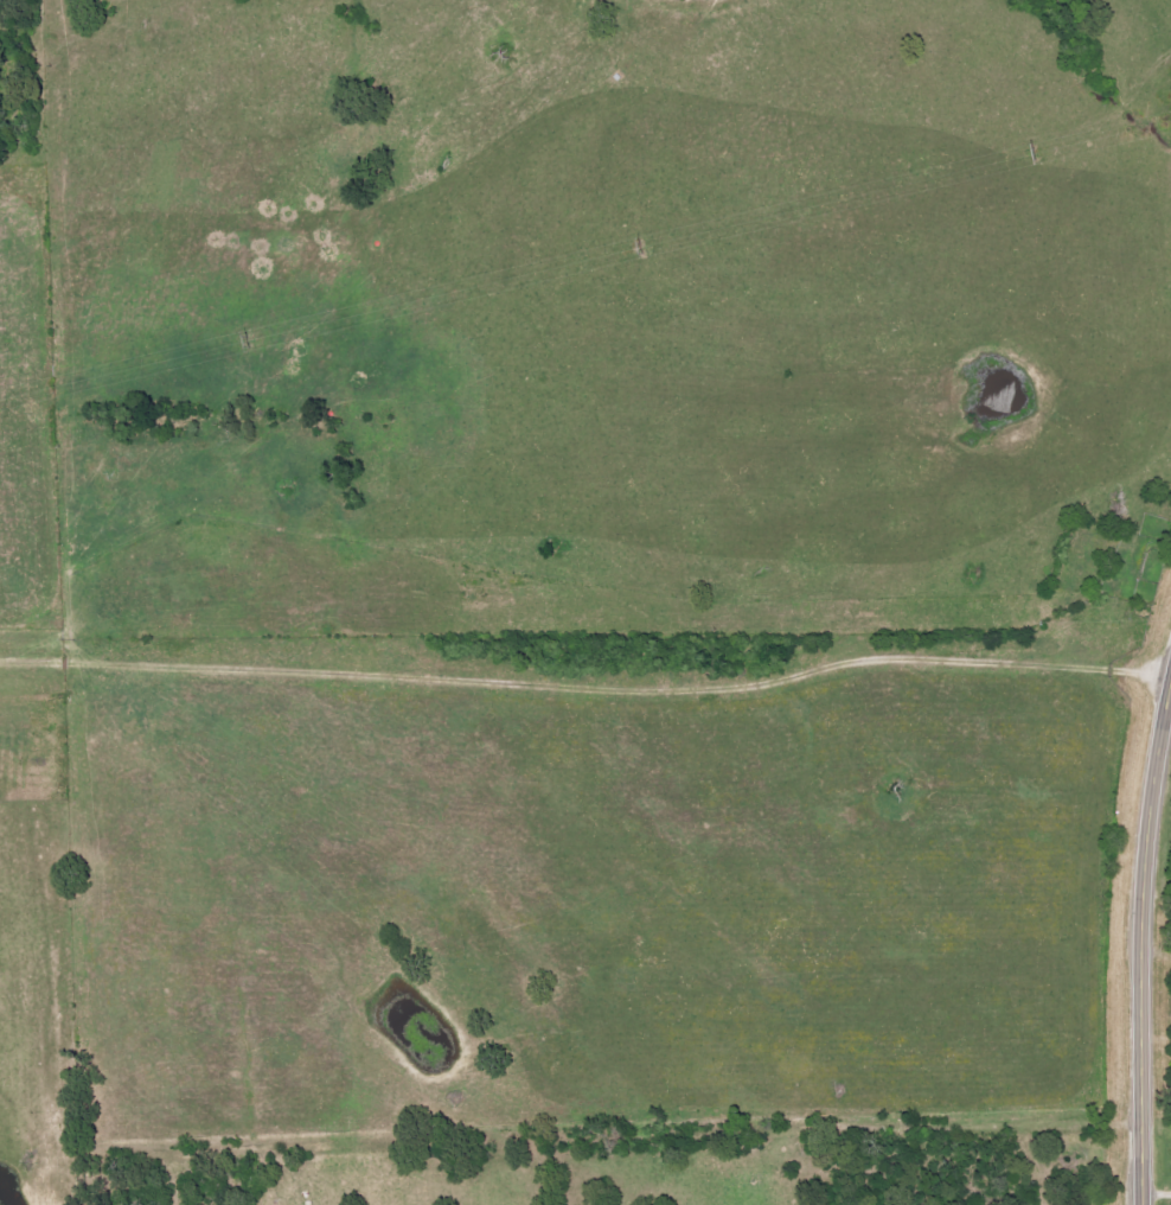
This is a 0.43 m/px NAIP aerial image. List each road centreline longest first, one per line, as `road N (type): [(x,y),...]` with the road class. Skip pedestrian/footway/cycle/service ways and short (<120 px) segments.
road 1 (secondary): [(1170,681),(1146,854),(1144,1204)]

